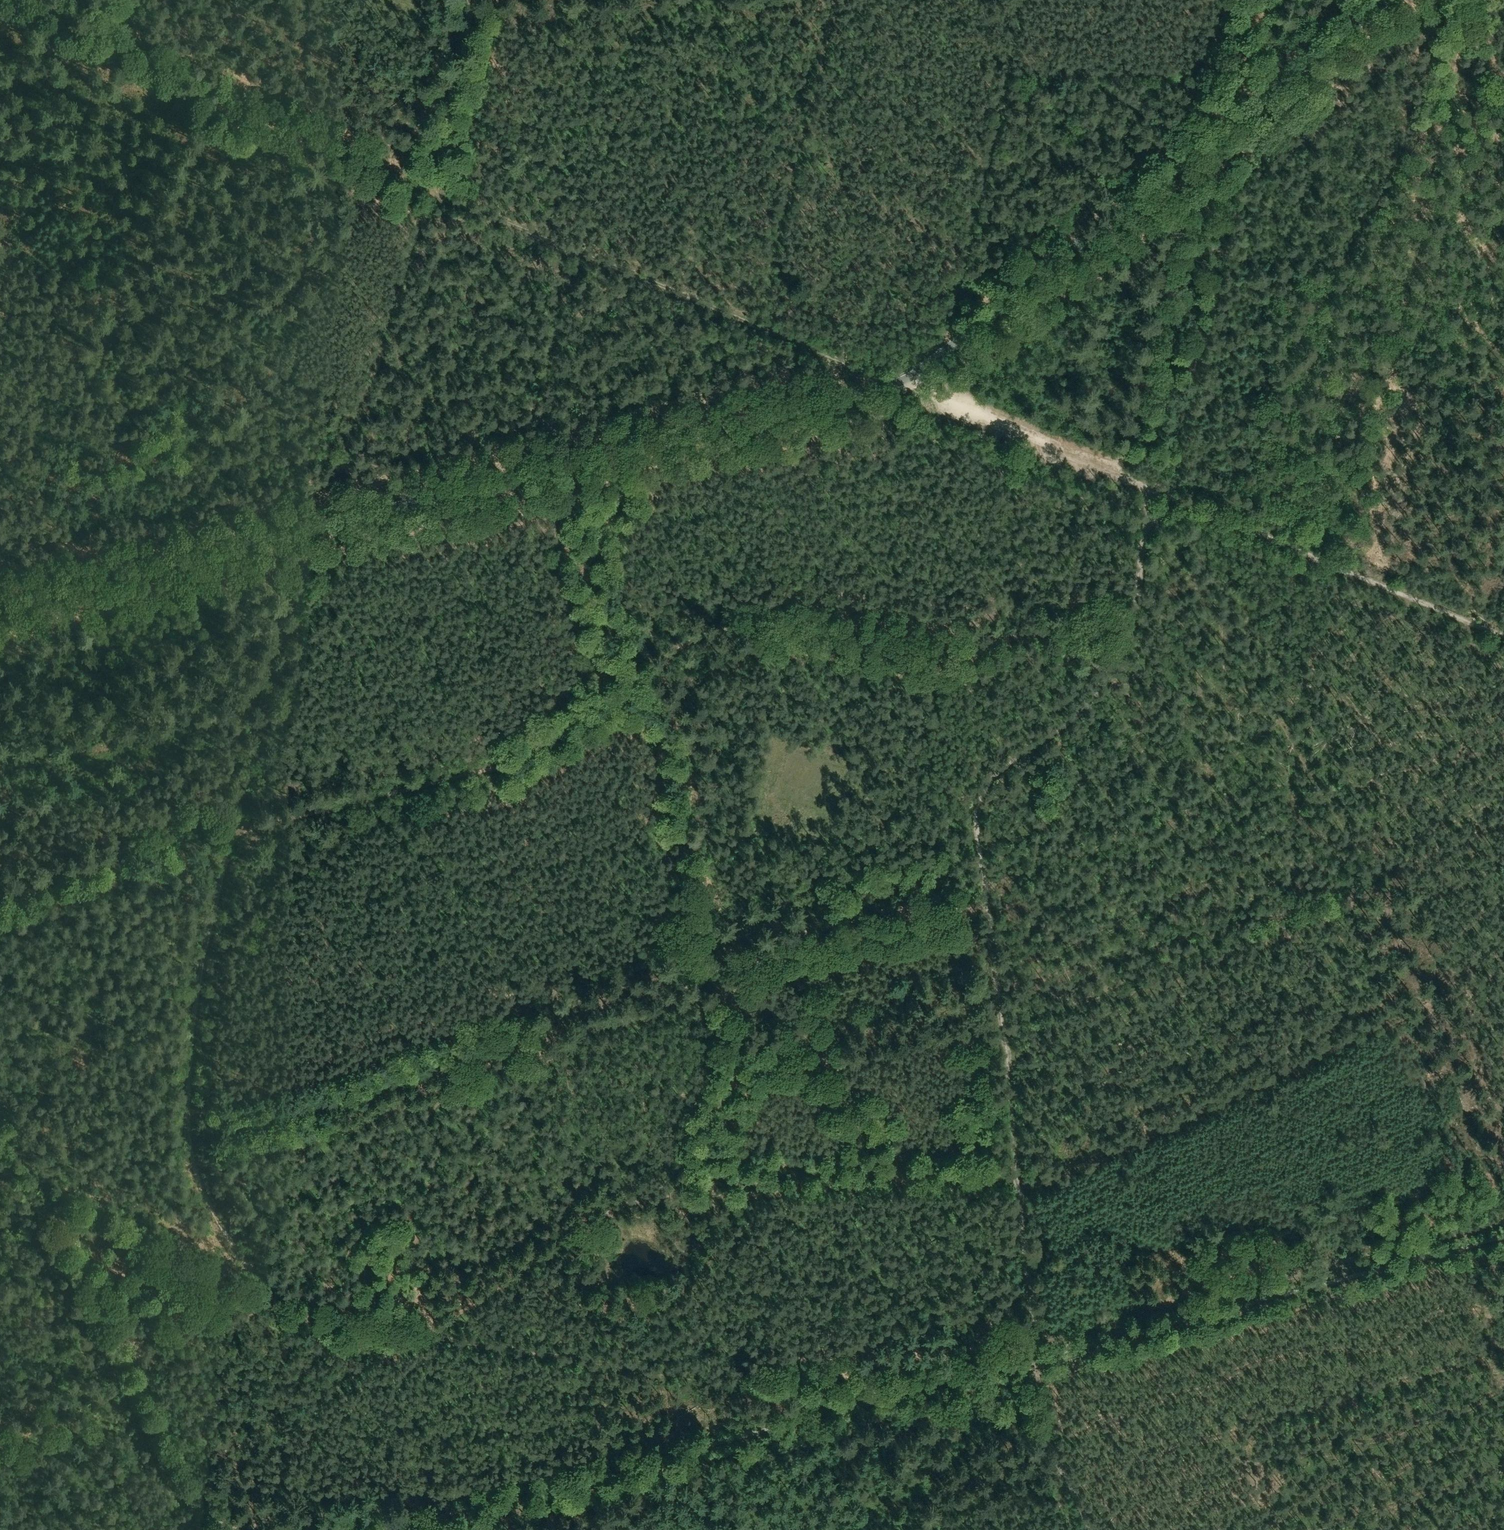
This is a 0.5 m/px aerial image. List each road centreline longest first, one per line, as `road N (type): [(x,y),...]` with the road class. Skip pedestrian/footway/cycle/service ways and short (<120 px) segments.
road 1 (track): [(222,1529),(73,1252),(74,1225),(86,1220),(269,1300),(197,1174),(189,1134),(195,991),(233,832),(510,761),(664,653),(706,634),(802,624),(956,645),(1127,617)]
road 2 (tertiary): [(0,604),(896,383),(1387,0)]
road 3 (track): [(329,1529),(1503,1222)]
road 4 (track): [(1091,1529),(1043,1430),(979,841),(992,780),(1093,706),(1127,617)]
road 5 (track): [(0,14),(436,193),(473,0)]
road 6 (track): [(430,1338),(585,1226),(662,1197),(1015,1177)]
road 7 (track): [(269,1300),(342,1322),(833,1401)]
road 8 (track): [(1127,617),(1149,492),(1503,637)]
road 9 (track): [(436,193),(896,383)]
road 10 (track): [(1149,492),(896,383)]

